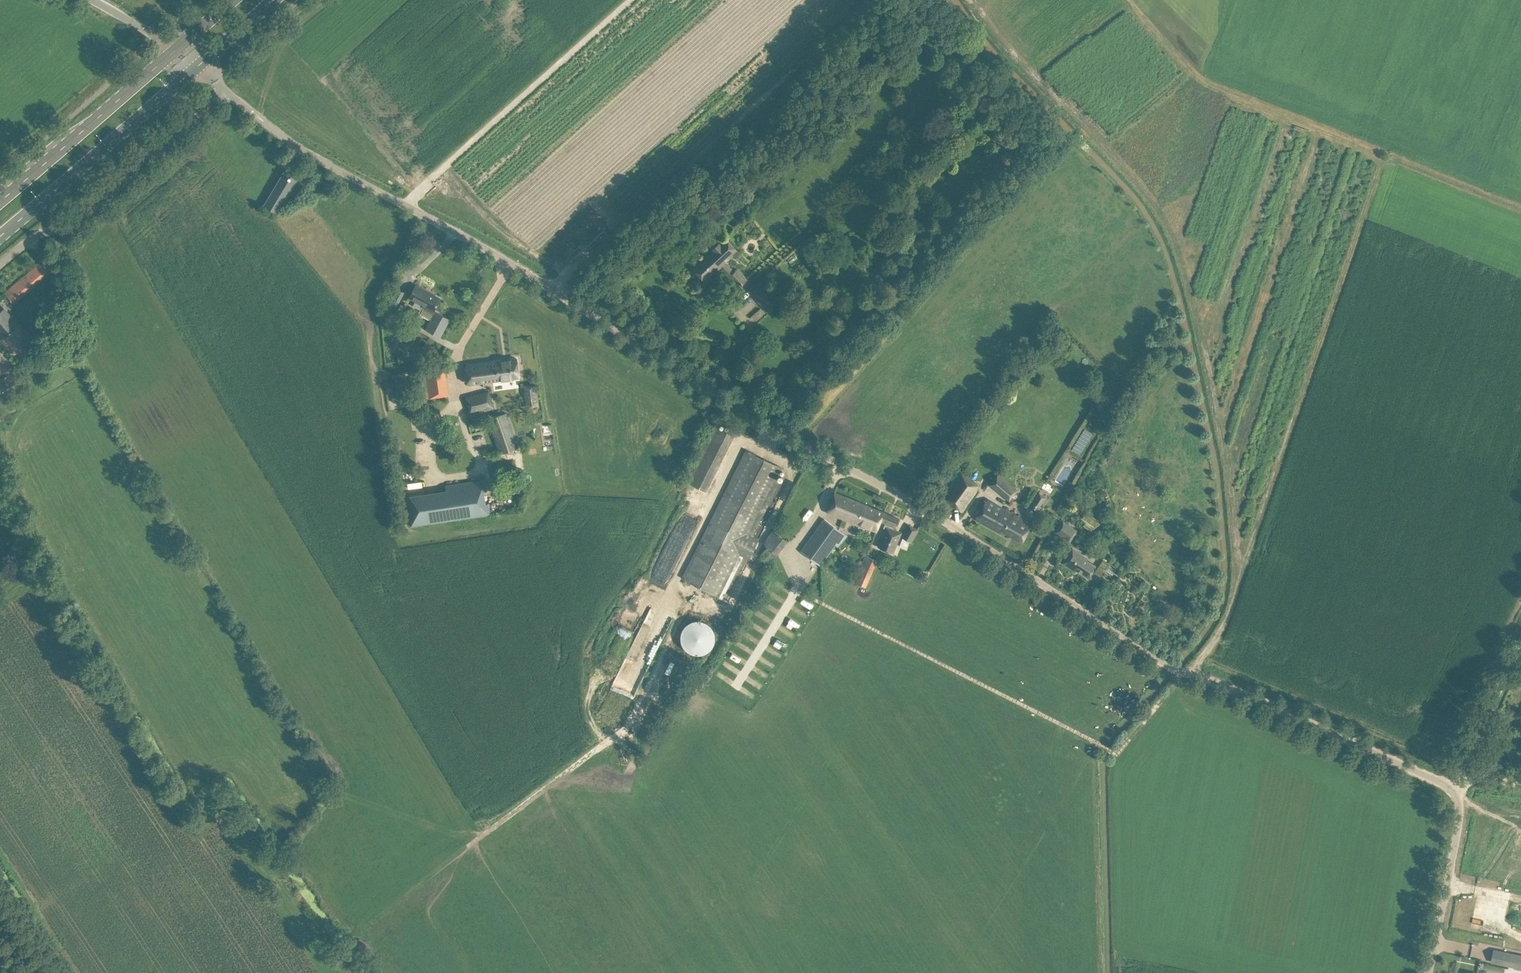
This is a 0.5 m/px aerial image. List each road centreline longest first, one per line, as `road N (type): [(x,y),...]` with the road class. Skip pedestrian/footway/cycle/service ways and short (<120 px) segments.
road 1 (unclassified): [(1459,783),(1439,781),(1145,653),(940,519),(304,151),(227,91)]
road 2 (unclassified): [(0,265),(40,232),(72,225),(227,91)]
road 3 (primary): [(0,238),(198,65)]
road 4 (primary): [(176,49),(0,200)]
road 5 (unclassified): [(1429,972),(1459,783)]
road 6 (unclassified): [(1520,643),(1459,783)]

